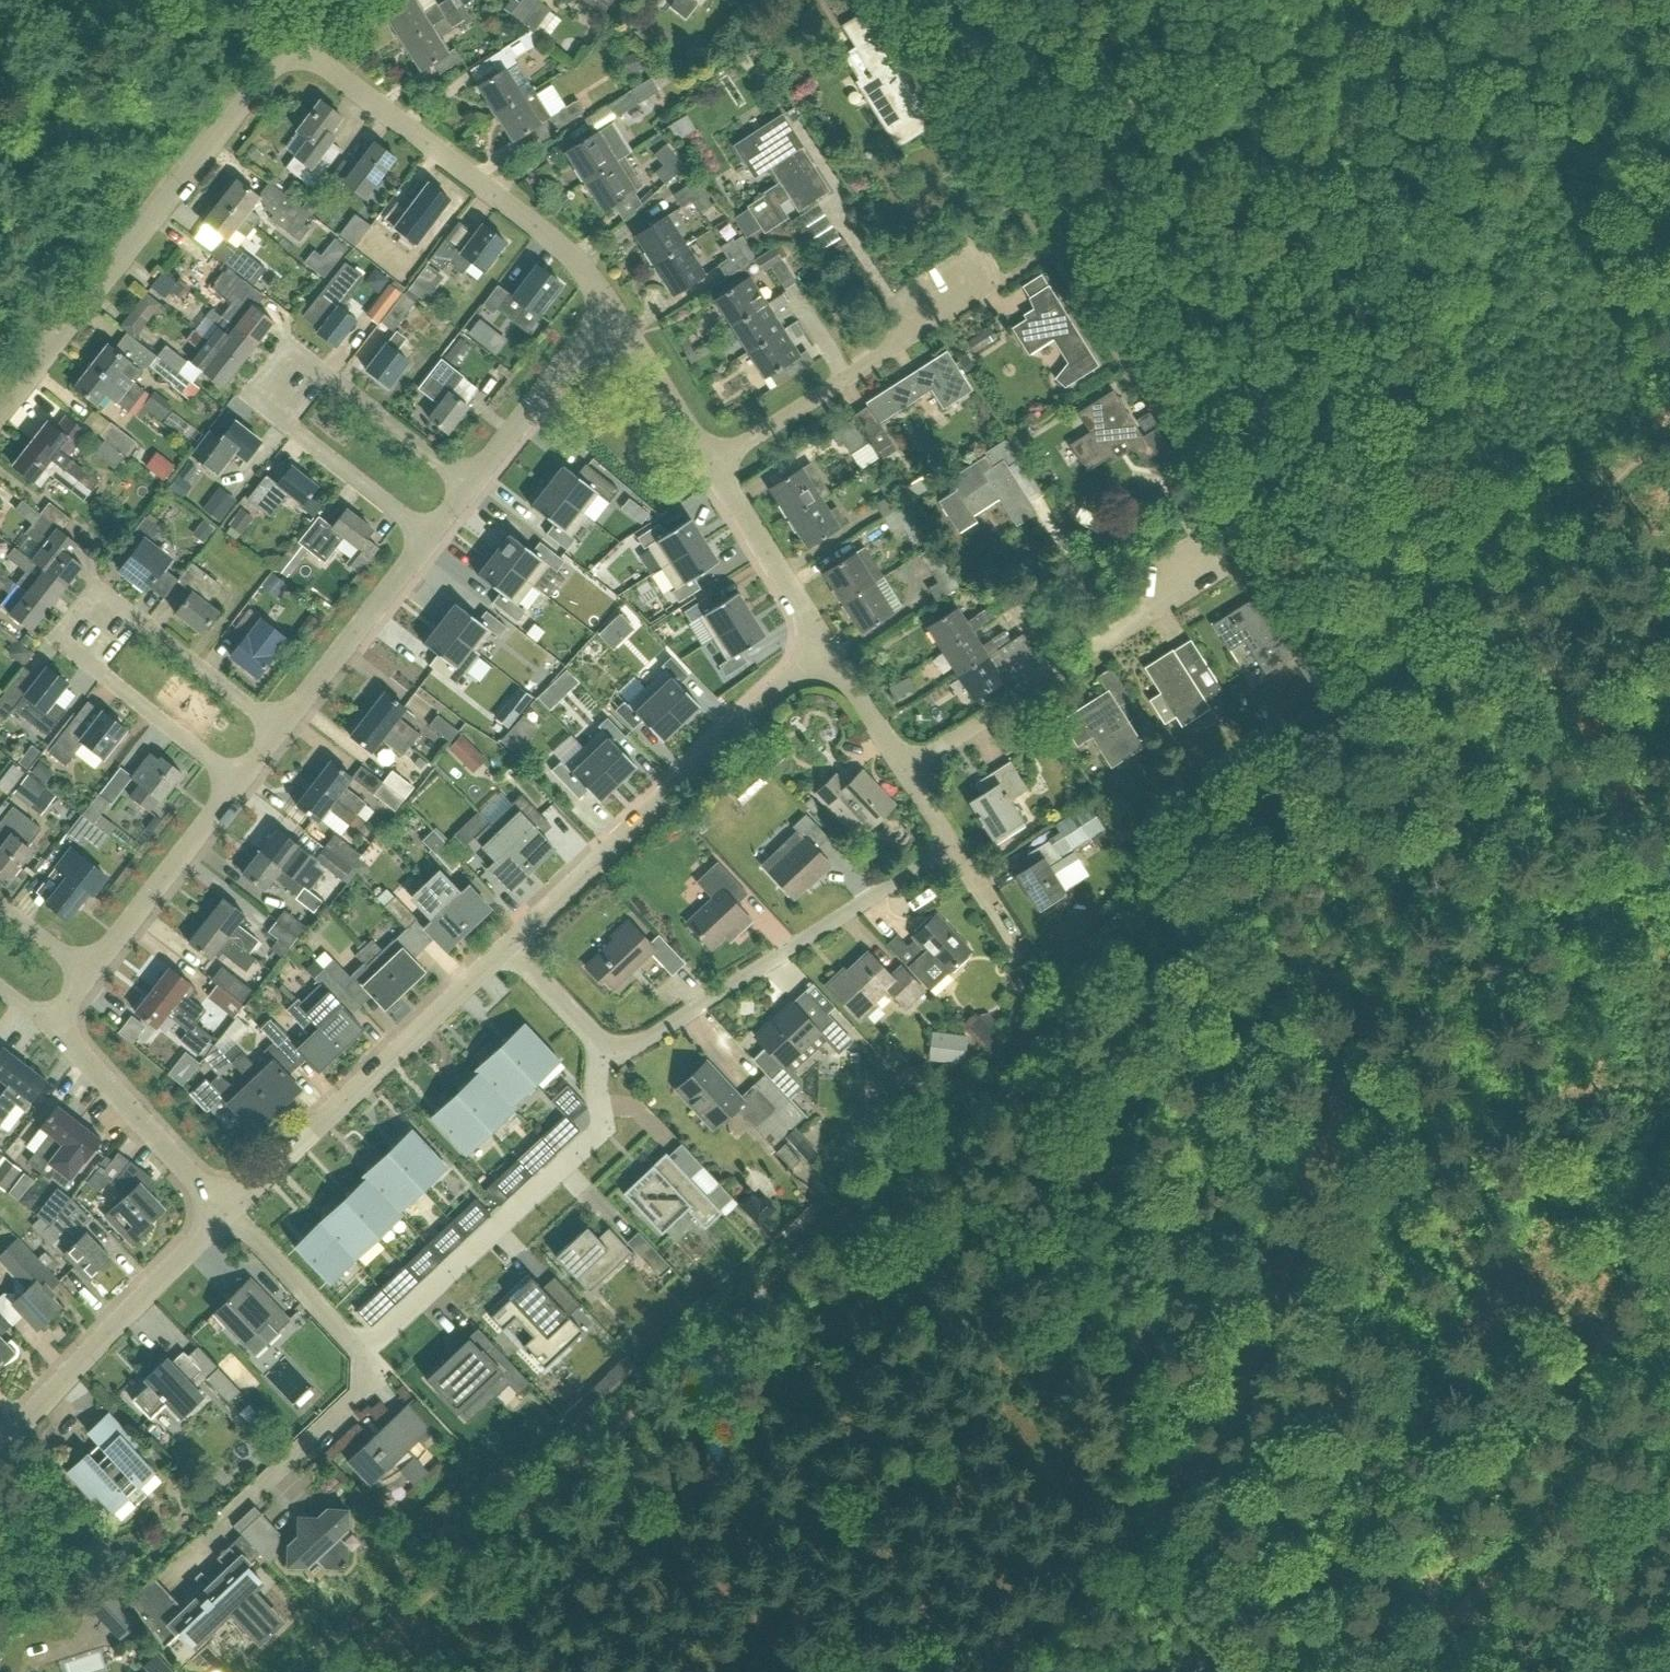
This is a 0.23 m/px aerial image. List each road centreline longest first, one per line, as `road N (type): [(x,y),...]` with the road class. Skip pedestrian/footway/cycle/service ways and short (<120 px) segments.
road 1 (track): [(342,1671),(1669,432)]
road 2 (track): [(1200,1493),(1267,1324),(1368,1016),(1409,821),(1344,0)]
road 3 (track): [(1185,1552),(1100,1092),(1085,1032),(1055,1007)]
road 4 (unclassified): [(0,412),(298,37)]
road 5 (residential): [(239,784),(92,661),(87,627),(127,610),(280,729)]
road 6 (residential): [(427,539),(289,425),(281,389),(302,370),(329,374),(470,488)]
road 7 (residential): [(513,944),(821,644)]
road 8 (residential): [(298,37),(566,253),(612,303)]
road 9 (residential): [(607,1051),(594,1087),(593,1138),(360,1350)]
road 10 (residential): [(607,1051),(638,1045),(952,845)]
road 11 (residential): [(903,767),(1142,617),(1210,527)]
road 12 (residential): [(223,1212),(513,944)]
road 13 (residential): [(0,1447),(223,1212)]
road 14 (residential): [(223,1212),(50,1026)]
road 15 (residential): [(280,729),(427,539)]
road 16 (residential): [(87,969),(239,784)]
road 17 (track): [(1669,1232),(1596,1357),(1565,1444)]
road 18 (residential): [(470,488),(612,303)]
road 19 (residential): [(233,1508),(362,1388),(360,1350)]
road 20 (track): [(1565,1444),(1513,1559),(1453,1623)]
road 21 (residential): [(716,463),(821,644)]
road 22 (residential): [(360,1350),(223,1212)]
road 23 (residential): [(612,303),(716,463)]
road 24 (residential): [(847,379),(985,288)]
road 25 (residential): [(716,463),(847,379)]
road 26 (residential): [(821,644),(903,767)]
road 27 (residential): [(513,944),(607,1051)]
road 28 (residential): [(1026,963),(952,845)]
road 29 (track): [(1207,1671),(1185,1552)]

